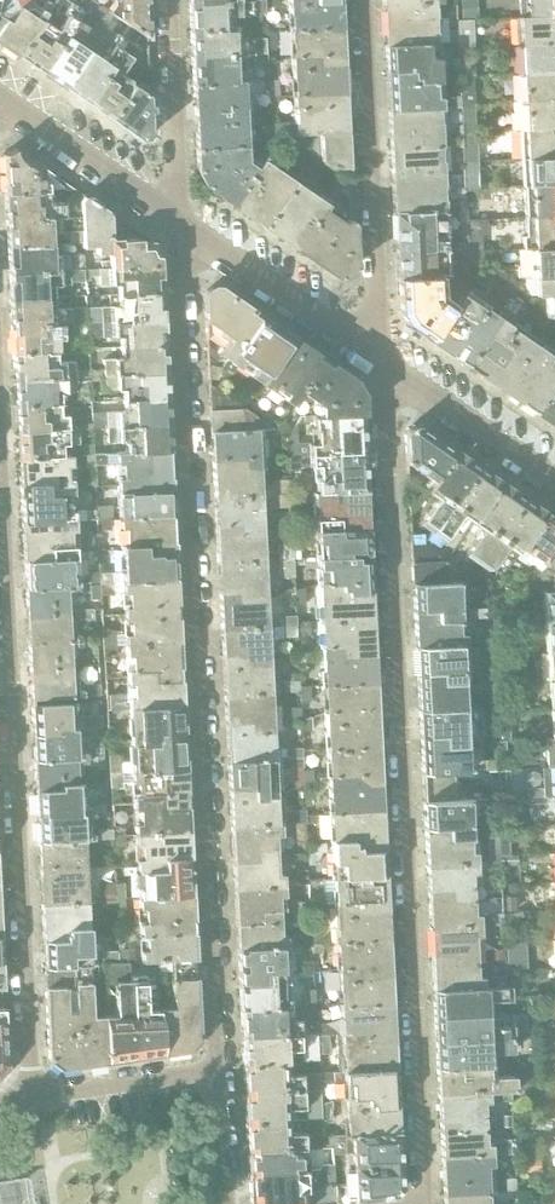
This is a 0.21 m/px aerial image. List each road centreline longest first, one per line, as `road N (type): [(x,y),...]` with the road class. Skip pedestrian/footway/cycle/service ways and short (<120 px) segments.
road 1 (residential): [(218,1076),(176,218)]
road 2 (residential): [(383,360),(423,1203)]
road 3 (residential): [(0,517),(36,1098)]
road 4 (residential): [(362,0),(383,360)]
road 5 (residential): [(383,360),(176,218)]
road 6 (residential): [(166,0),(176,218)]
road 7 (residential): [(176,218),(0,98)]
road 8 (residential): [(554,483),(383,360)]
road 9 (residential): [(36,1098),(218,1076)]
road 10 (residential): [(225,1203),(218,1076)]

